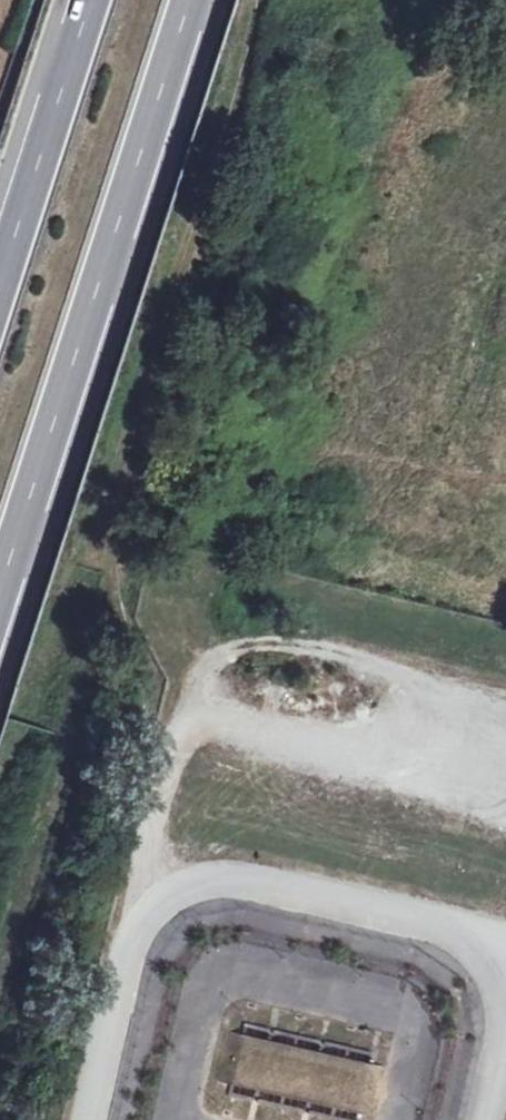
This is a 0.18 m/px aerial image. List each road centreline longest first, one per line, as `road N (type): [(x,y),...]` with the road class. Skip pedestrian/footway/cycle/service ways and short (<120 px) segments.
road 1 (track): [(277,0),(114,540),(136,708),(52,1119)]
road 2 (motorway): [(0,598),(193,0)]
road 3 (motorway): [(88,0),(0,275)]

